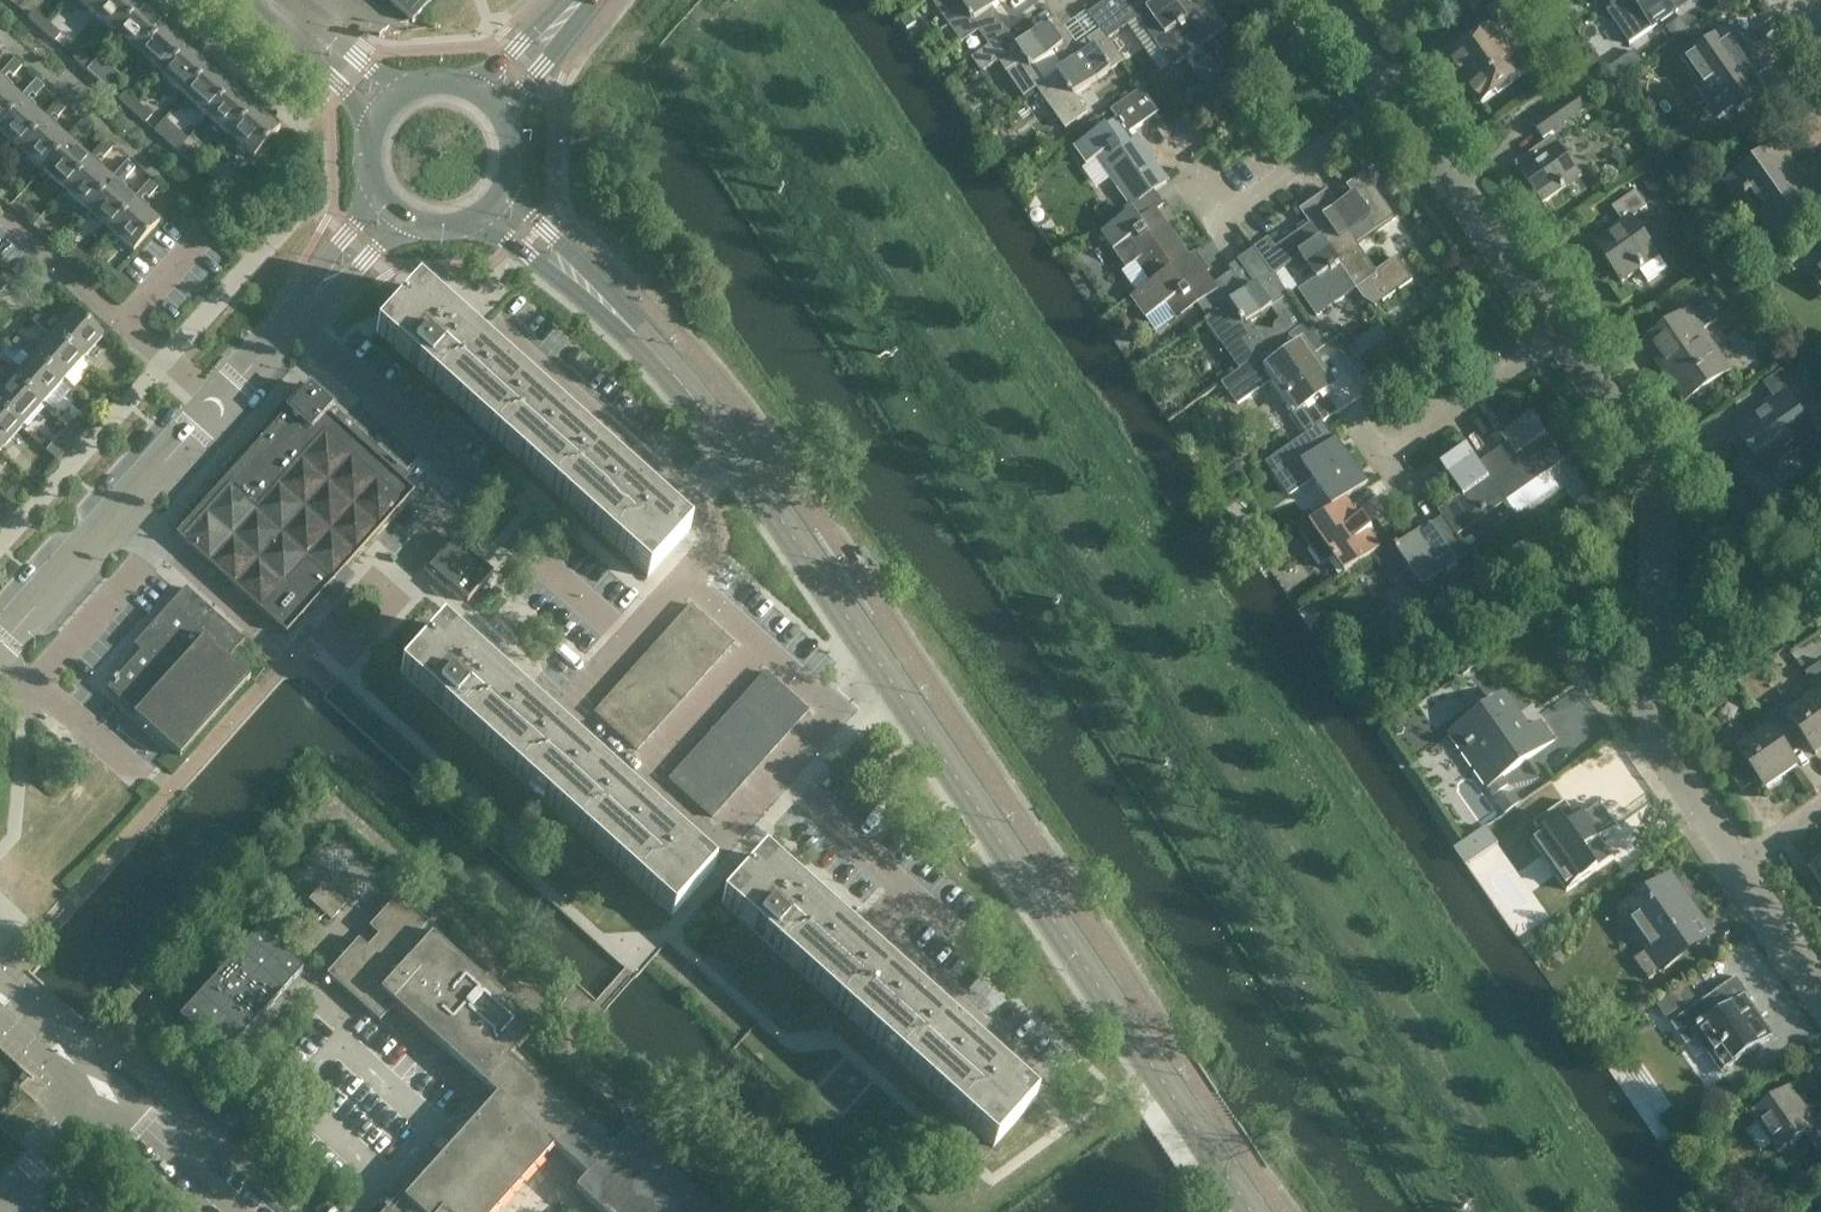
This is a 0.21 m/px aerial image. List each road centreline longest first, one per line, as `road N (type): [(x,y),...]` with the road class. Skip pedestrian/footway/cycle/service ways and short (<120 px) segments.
road 1 (tertiary): [(1254,1211),(882,662)]
road 2 (residential): [(1737,869),(1651,732),(1653,489),(1559,335)]
road 3 (residential): [(308,307),(0,648)]
road 4 (tertiary): [(882,662),(775,503),(628,324)]
road 5 (residential): [(492,326),(713,524),(718,549),(693,578)]
road 6 (residential): [(1559,335),(1393,99)]
road 7 (residential): [(1040,1073),(869,926),(904,885)]
road 8 (residential): [(1387,455),(1559,335)]
road 9 (residential): [(1222,220),(1393,99)]
road 10 (residential): [(645,777),(722,845),(782,782)]
road 11 (residential): [(100,1087),(240,1211)]
road 12 (tertiary): [(476,220),(628,324)]
road 13 (tertiary): [(628,324),(508,187)]
road 14 (residential): [(767,644),(645,777)]
road 15 (residential): [(627,649),(573,710),(645,777)]
road 16 (residential): [(904,885),(782,782)]
road 17 (tertiary): [(271,0),(375,120)]
road 18 (tertiary): [(407,88),(276,0)]
road 19 (residential): [(0,1201),(100,1087)]
road 20 (residential): [(1820,987),(1737,869)]
road 21 (tertiary): [(505,116),(585,0)]
road 22 (residential): [(376,191),(308,307)]
road 23 (residential): [(308,307),(411,222)]
road 24 (tertiary): [(572,0),(471,86)]
road 25 (residential): [(627,649),(535,562)]

